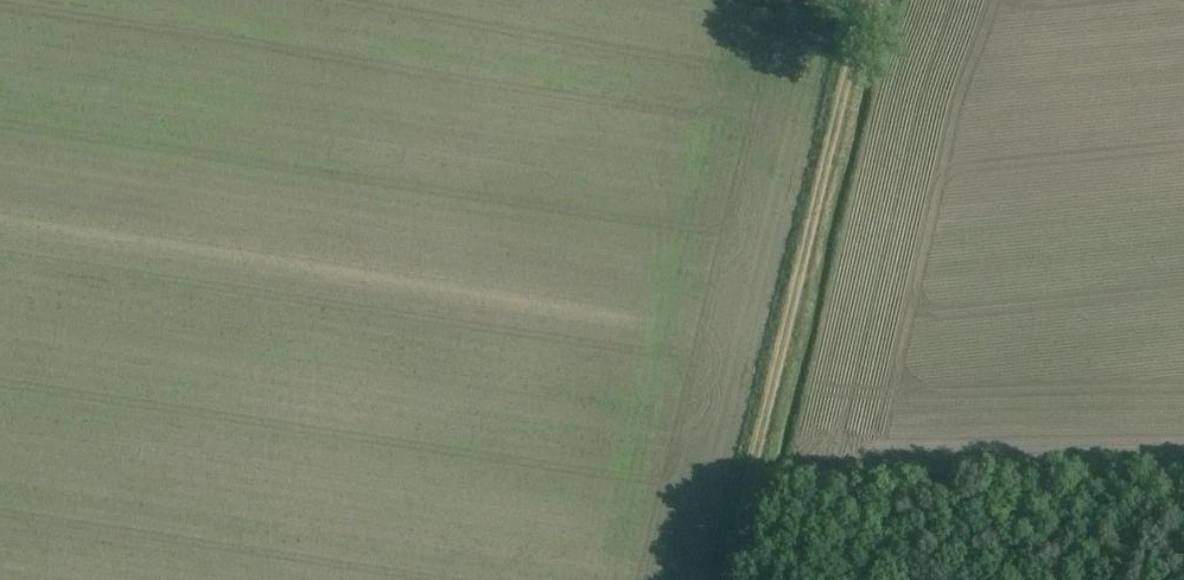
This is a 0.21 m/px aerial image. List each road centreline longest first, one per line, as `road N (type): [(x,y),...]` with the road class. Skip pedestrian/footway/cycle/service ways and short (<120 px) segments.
road 1 (track): [(870,0),(727,579)]

